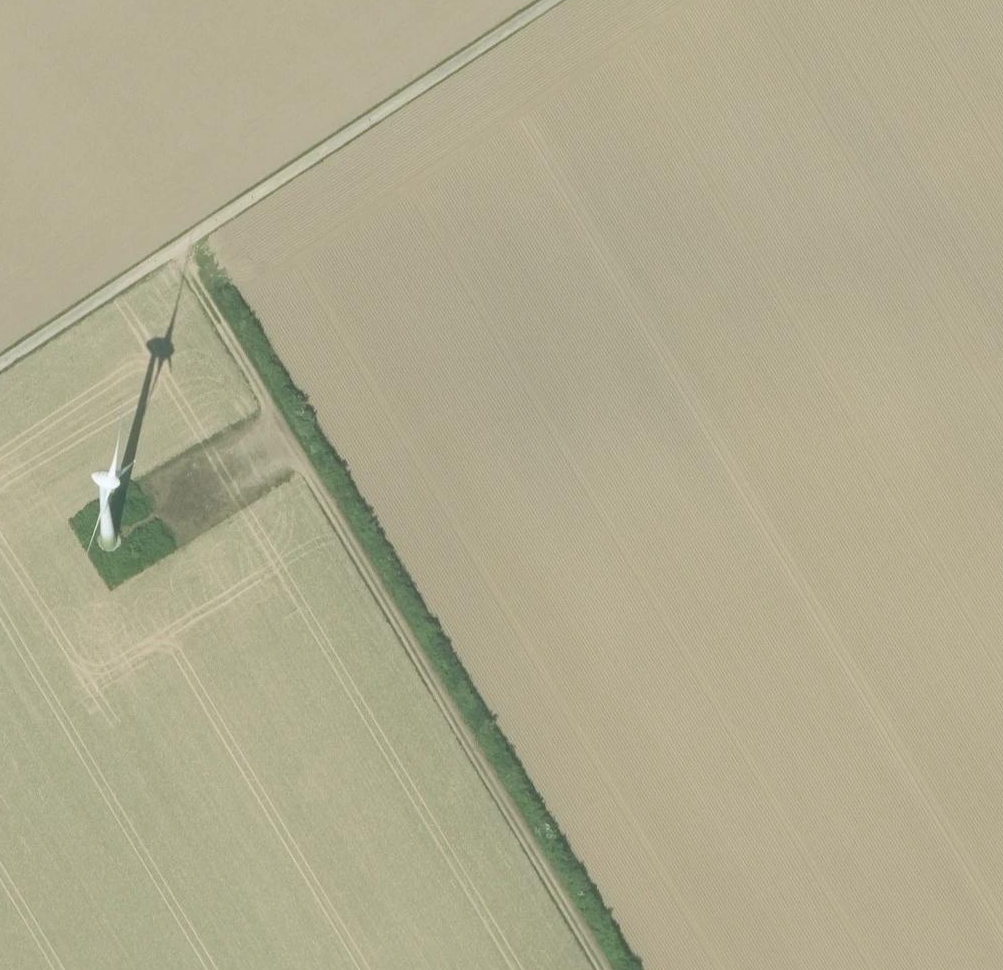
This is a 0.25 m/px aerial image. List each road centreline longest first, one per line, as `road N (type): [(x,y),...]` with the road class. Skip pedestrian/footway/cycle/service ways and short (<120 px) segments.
road 1 (track): [(604,969),(189,253)]
road 2 (track): [(564,0),(0,377)]

